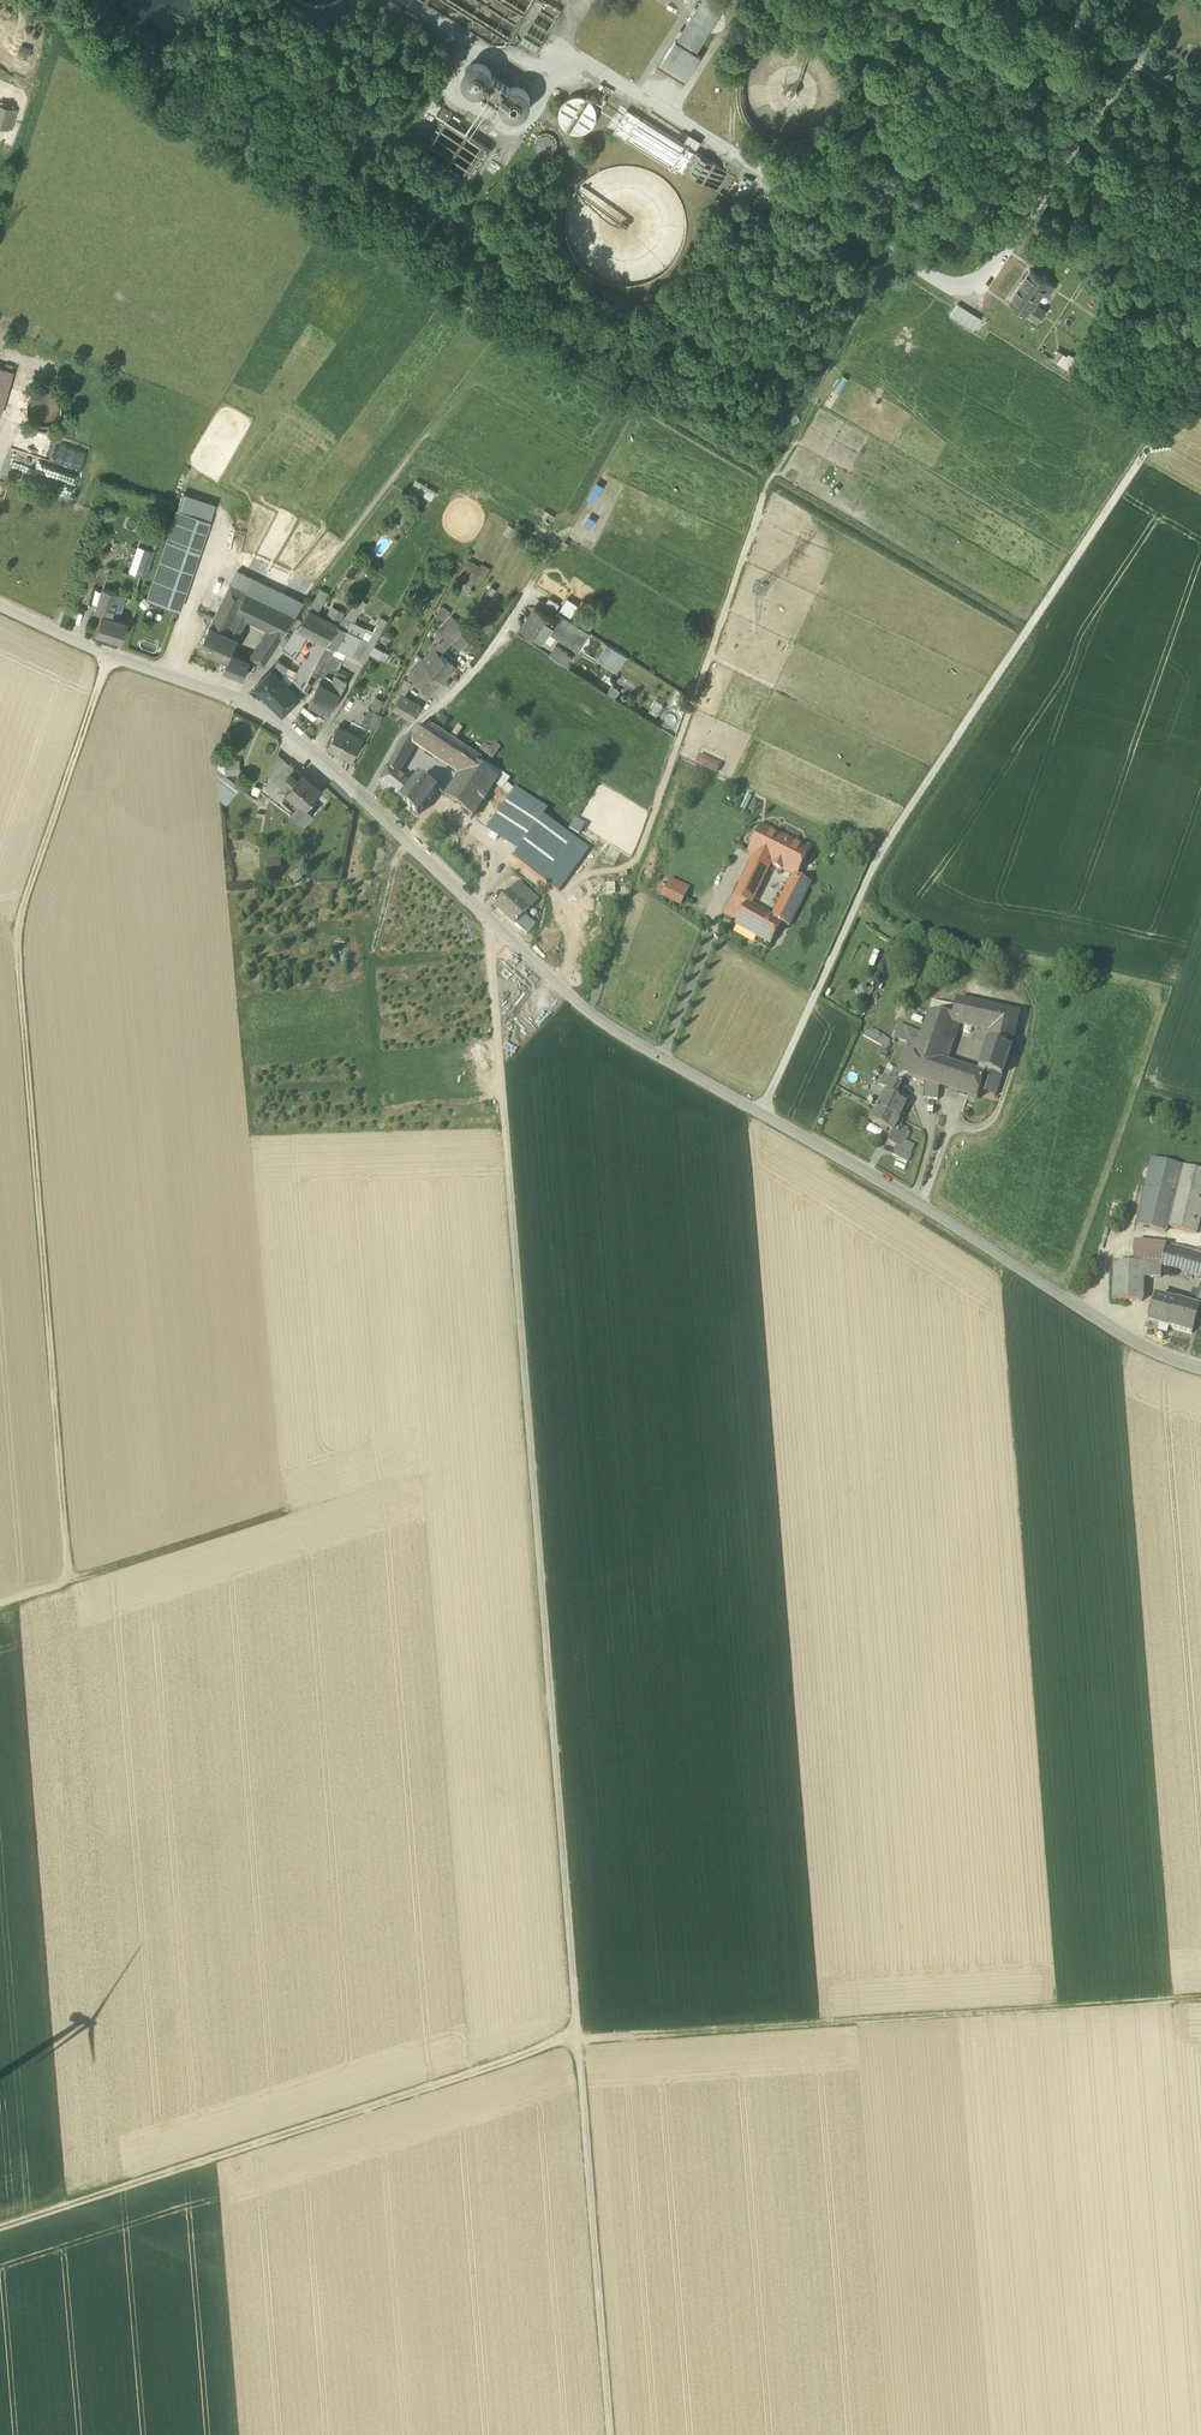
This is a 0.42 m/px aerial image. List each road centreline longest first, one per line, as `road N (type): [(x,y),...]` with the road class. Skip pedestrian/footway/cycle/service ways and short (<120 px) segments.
road 1 (track): [(609,2434),(492,923)]
road 2 (residential): [(1200,1370),(1160,1360),(937,1216),(607,1026),(362,800)]
road 3 (track): [(108,656),(16,928),(69,1579),(0,1602)]
road 4 (track): [(761,1115),(877,855),(1200,364)]
road 5 (track): [(1200,1998),(577,2038)]
road 6 (track): [(0,2228),(577,2038)]
road 7 (track): [(488,843),(560,899),(586,874),(637,857),(784,457)]
road 8 (residential): [(362,800),(301,743),(247,707),(0,606)]
road 9 (unclassified): [(1132,67),(979,283),(952,288),(886,251)]
road 10 (unclassified): [(533,581),(472,674),(401,737),(362,800)]
road 11 (track): [(69,1579),(275,1515)]
road 12 (track): [(479,910),(488,843),(446,807)]

